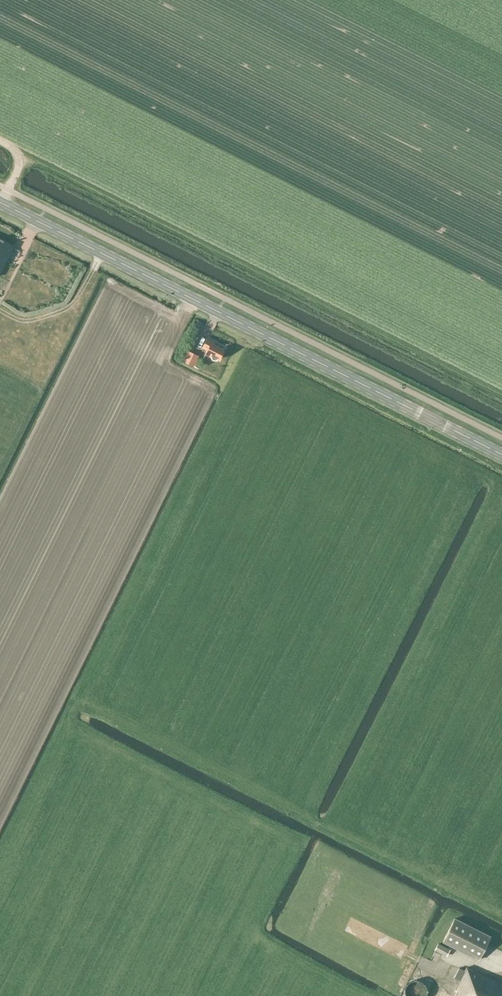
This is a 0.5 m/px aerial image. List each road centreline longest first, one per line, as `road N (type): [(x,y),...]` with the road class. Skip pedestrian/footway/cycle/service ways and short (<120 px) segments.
road 1 (secondary): [(501,454),(0,202)]

